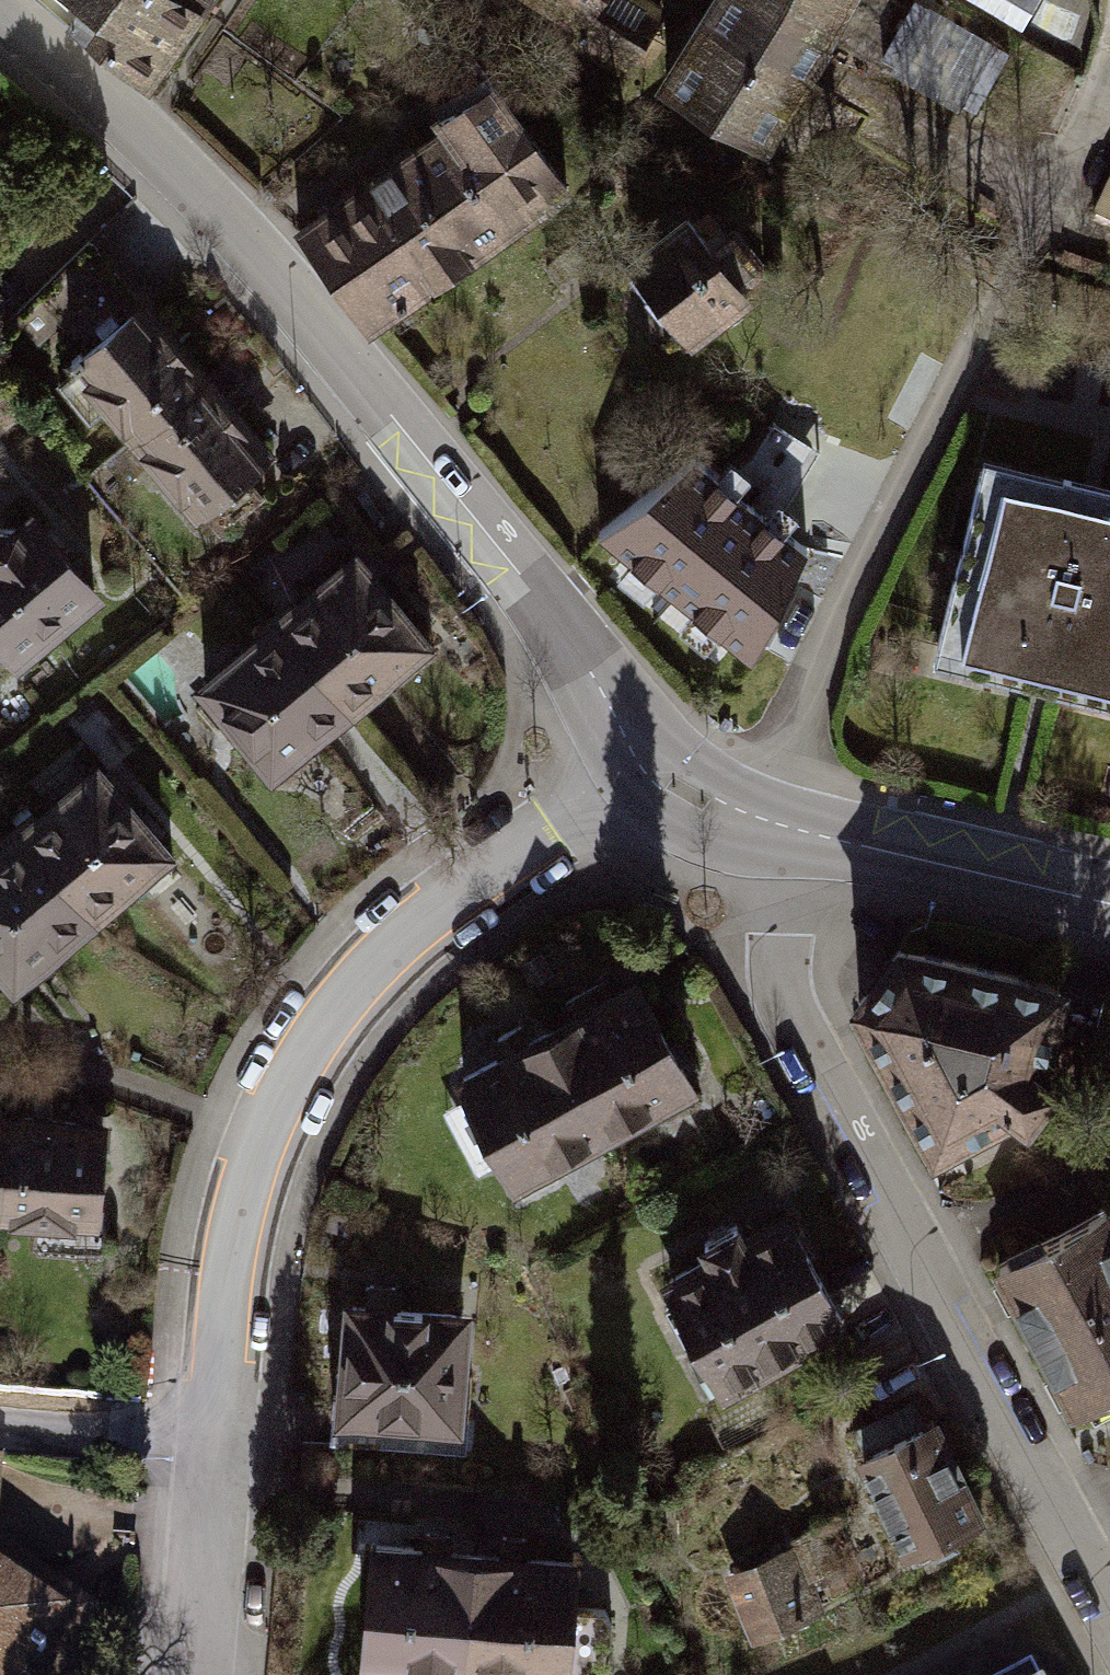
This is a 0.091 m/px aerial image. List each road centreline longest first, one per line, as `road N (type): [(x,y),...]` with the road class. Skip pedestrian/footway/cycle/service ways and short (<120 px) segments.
road 1 (residential): [(641,764),(381,960),(321,1027),(287,1083),(254,1153),(235,1225),(192,1674)]
road 2 (tertiary): [(0,6),(197,191),(359,374),(568,638),(641,764)]
road 3 (residential): [(781,831),(778,959),(790,1032),(1109,1620)]
road 4 (tertiary): [(781,831),(1109,903)]
road 5 (tertiary): [(641,764),(685,797),(781,831)]

